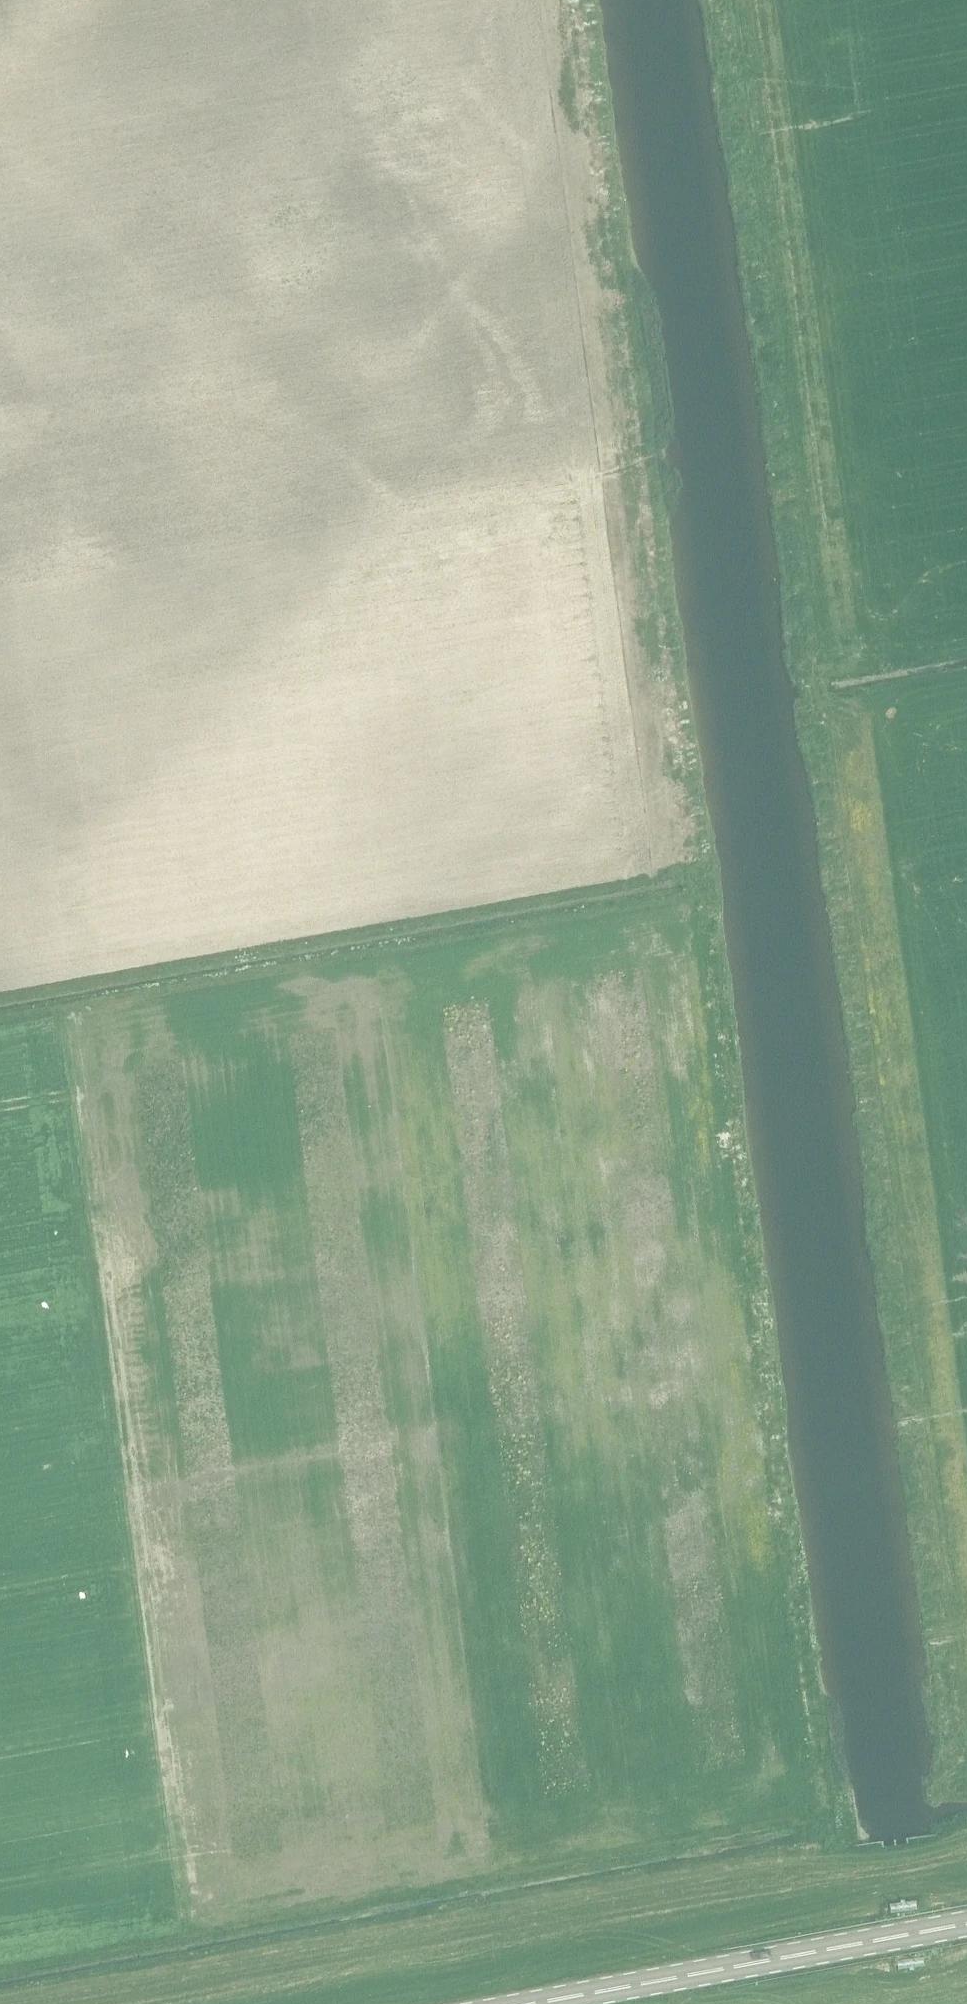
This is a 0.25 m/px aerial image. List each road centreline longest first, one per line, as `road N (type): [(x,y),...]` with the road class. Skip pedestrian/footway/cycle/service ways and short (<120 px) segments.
road 1 (secondary): [(521,2003),(966,1922)]

